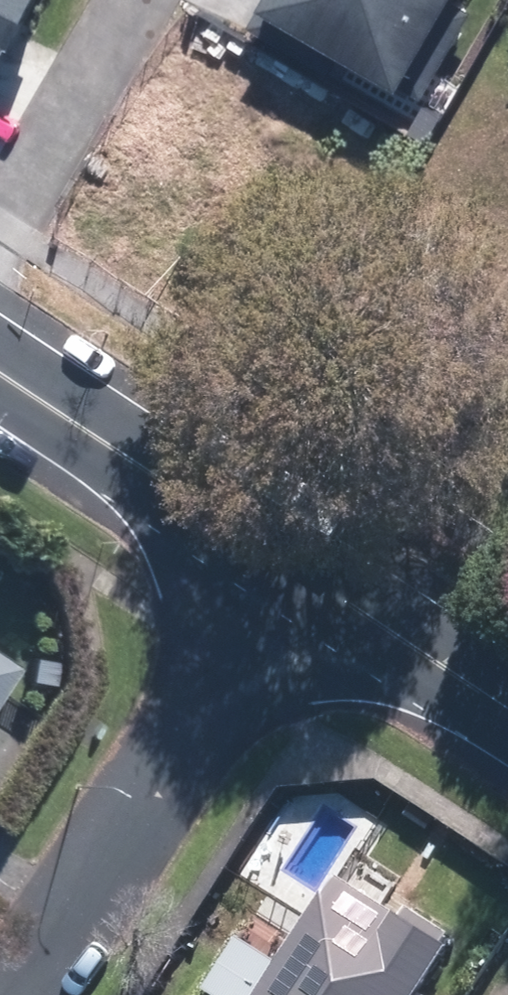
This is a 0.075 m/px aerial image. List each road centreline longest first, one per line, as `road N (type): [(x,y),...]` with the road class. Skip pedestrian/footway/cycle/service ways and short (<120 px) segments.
road 1 (residential): [(10,994),(285,557)]
road 2 (tertiary): [(0,370),(285,557)]
road 3 (tertiary): [(285,557),(507,706)]
road 4 (residential): [(0,231),(134,0)]

